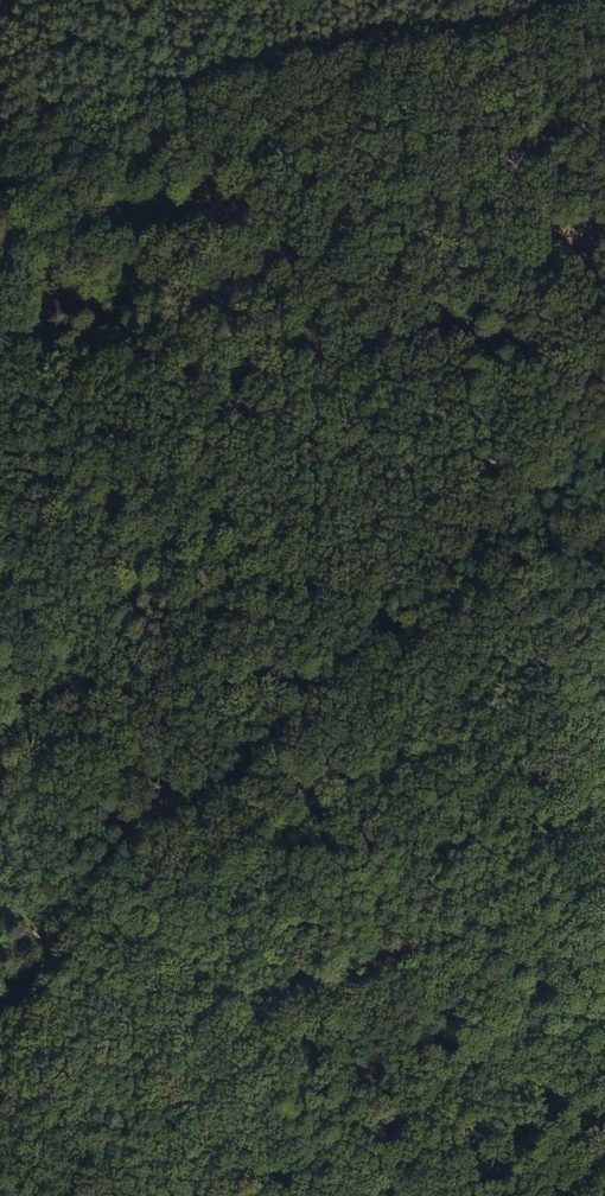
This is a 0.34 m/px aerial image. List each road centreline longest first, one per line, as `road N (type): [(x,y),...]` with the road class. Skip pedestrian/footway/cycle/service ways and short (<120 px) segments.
road 1 (track): [(0,782),(286,679),(604,450)]
road 2 (track): [(604,584),(156,900),(82,961)]
road 3 (track): [(82,961),(0,860)]

